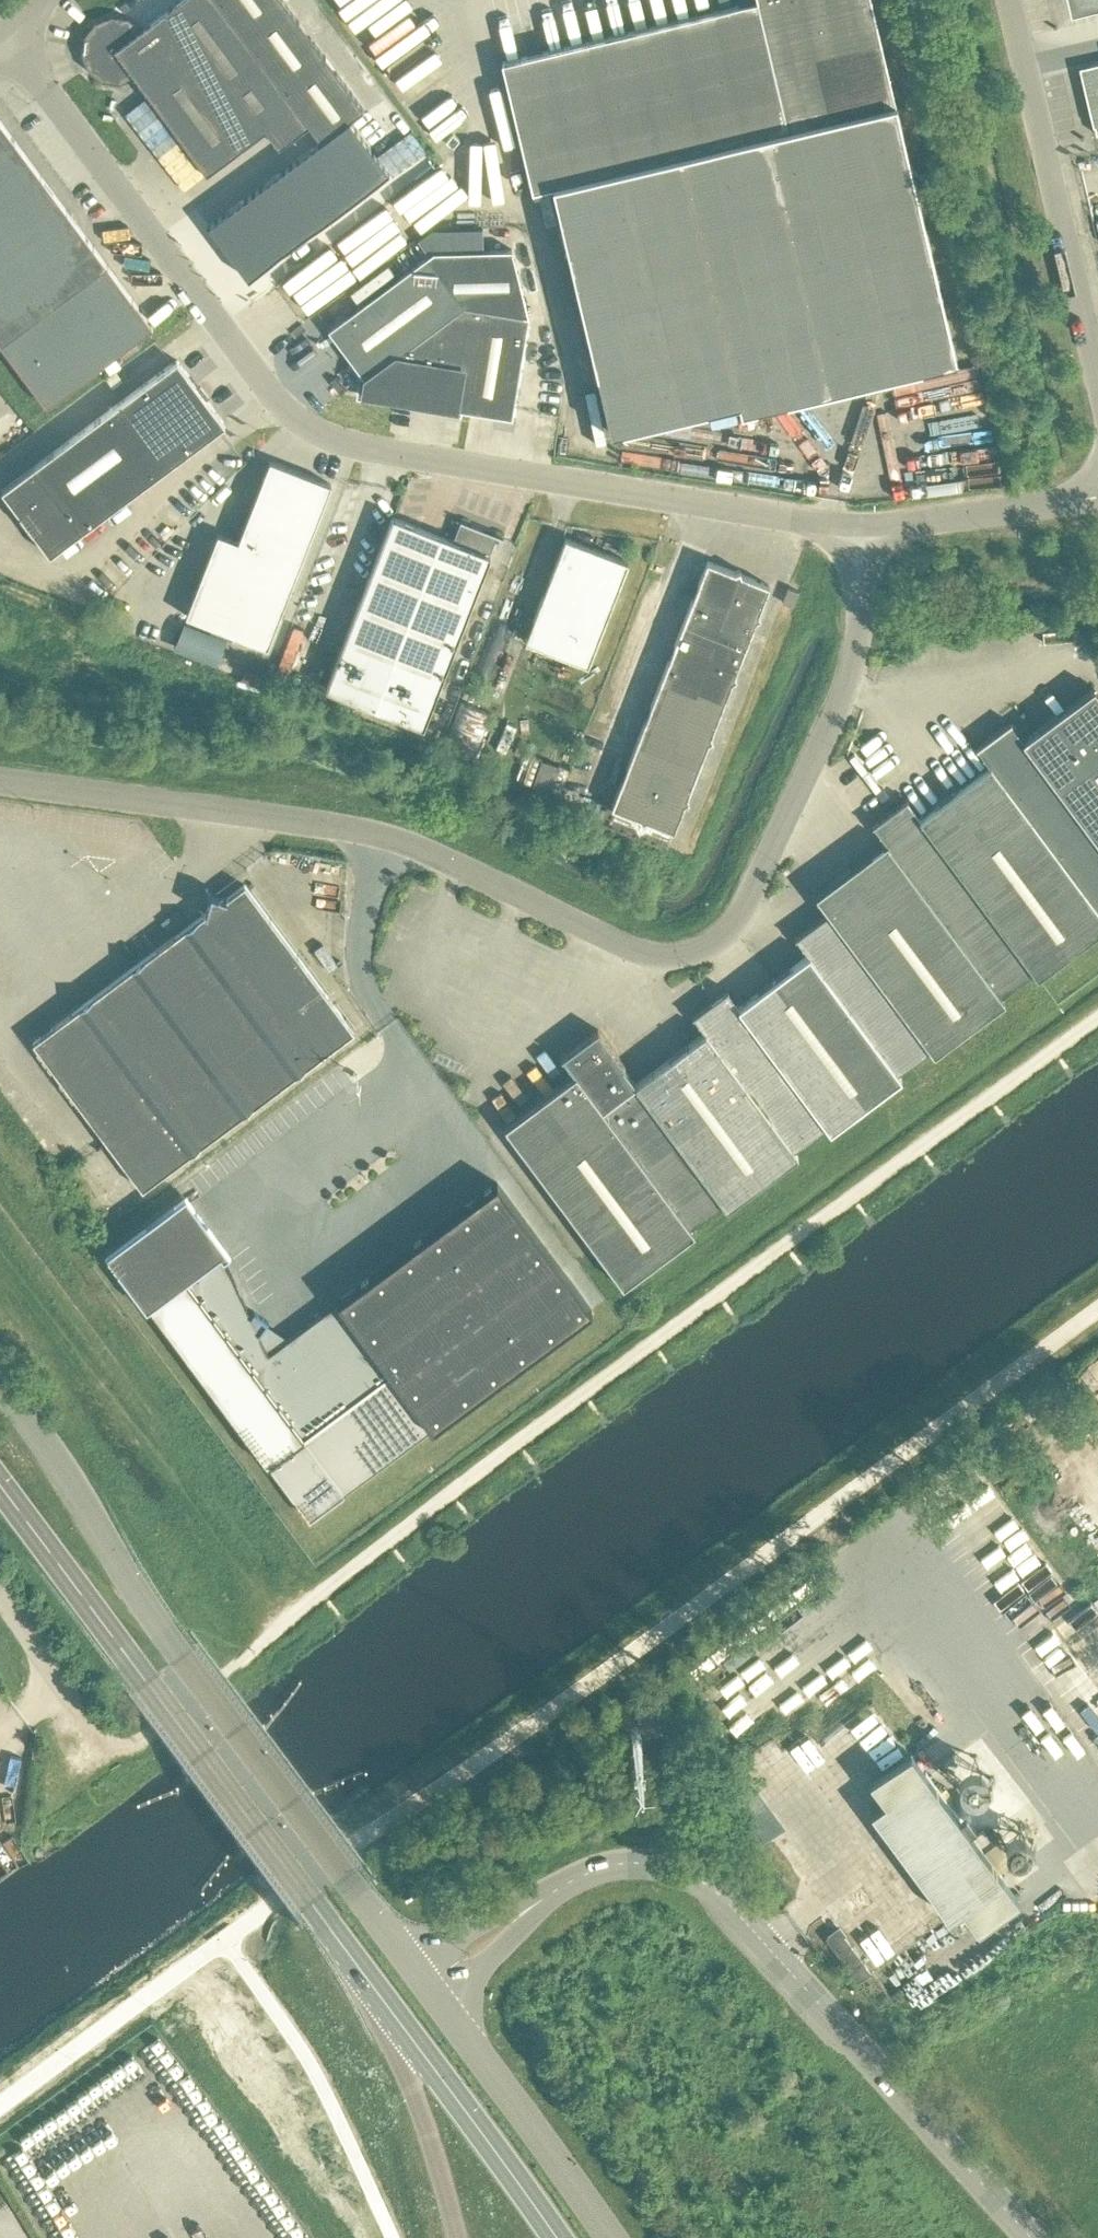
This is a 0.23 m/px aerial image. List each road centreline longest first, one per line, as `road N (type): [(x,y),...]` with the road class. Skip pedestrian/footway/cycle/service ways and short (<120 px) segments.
road 1 (track): [(89,1733),(99,1743),(147,1731),(228,1672),(317,1589),(1097,1012)]
road 2 (residential): [(0,781),(385,837),(640,951),(699,950),(736,921),(838,706),(859,650),(860,529)]
road 3 (unclassified): [(860,529),(338,443),(289,415),(1,31)]
road 4 (unclassified): [(428,1987),(576,1880),(654,1862),(697,1879),(726,1901),(1032,2237)]
road 5 (unclassified): [(428,1987),(145,1607),(76,1488),(0,1381)]
road 6 (secondary): [(0,1484),(392,2012)]
road 7 (residential): [(1009,0),(1097,368)]
road 8 (unclassified): [(608,2237),(428,1987)]
road 9 (secondary): [(392,2012),(557,2237)]
road 10 (unclassified): [(1097,1820),(977,1660),(925,1697)]
road 11 (unclassified): [(1097,493),(860,529)]
road 12 (secondary): [(392,2012),(460,2237)]
road 13 (residential): [(0,1601),(89,1733)]

